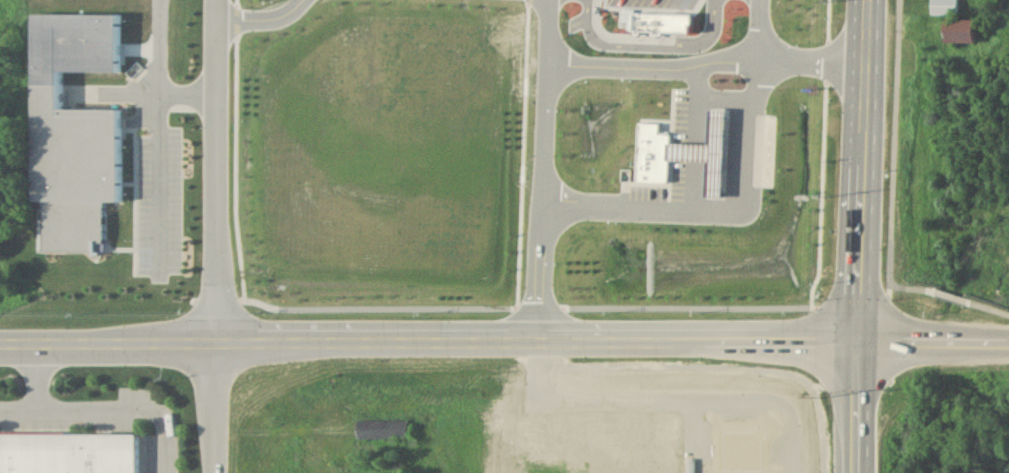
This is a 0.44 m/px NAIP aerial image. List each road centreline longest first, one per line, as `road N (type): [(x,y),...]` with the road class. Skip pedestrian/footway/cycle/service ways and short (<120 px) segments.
road 1 (residential): [(0,342),(1008,336)]
road 2 (tertiary): [(870,0),(857,472)]
road 3 (residential): [(218,472),(218,0)]

